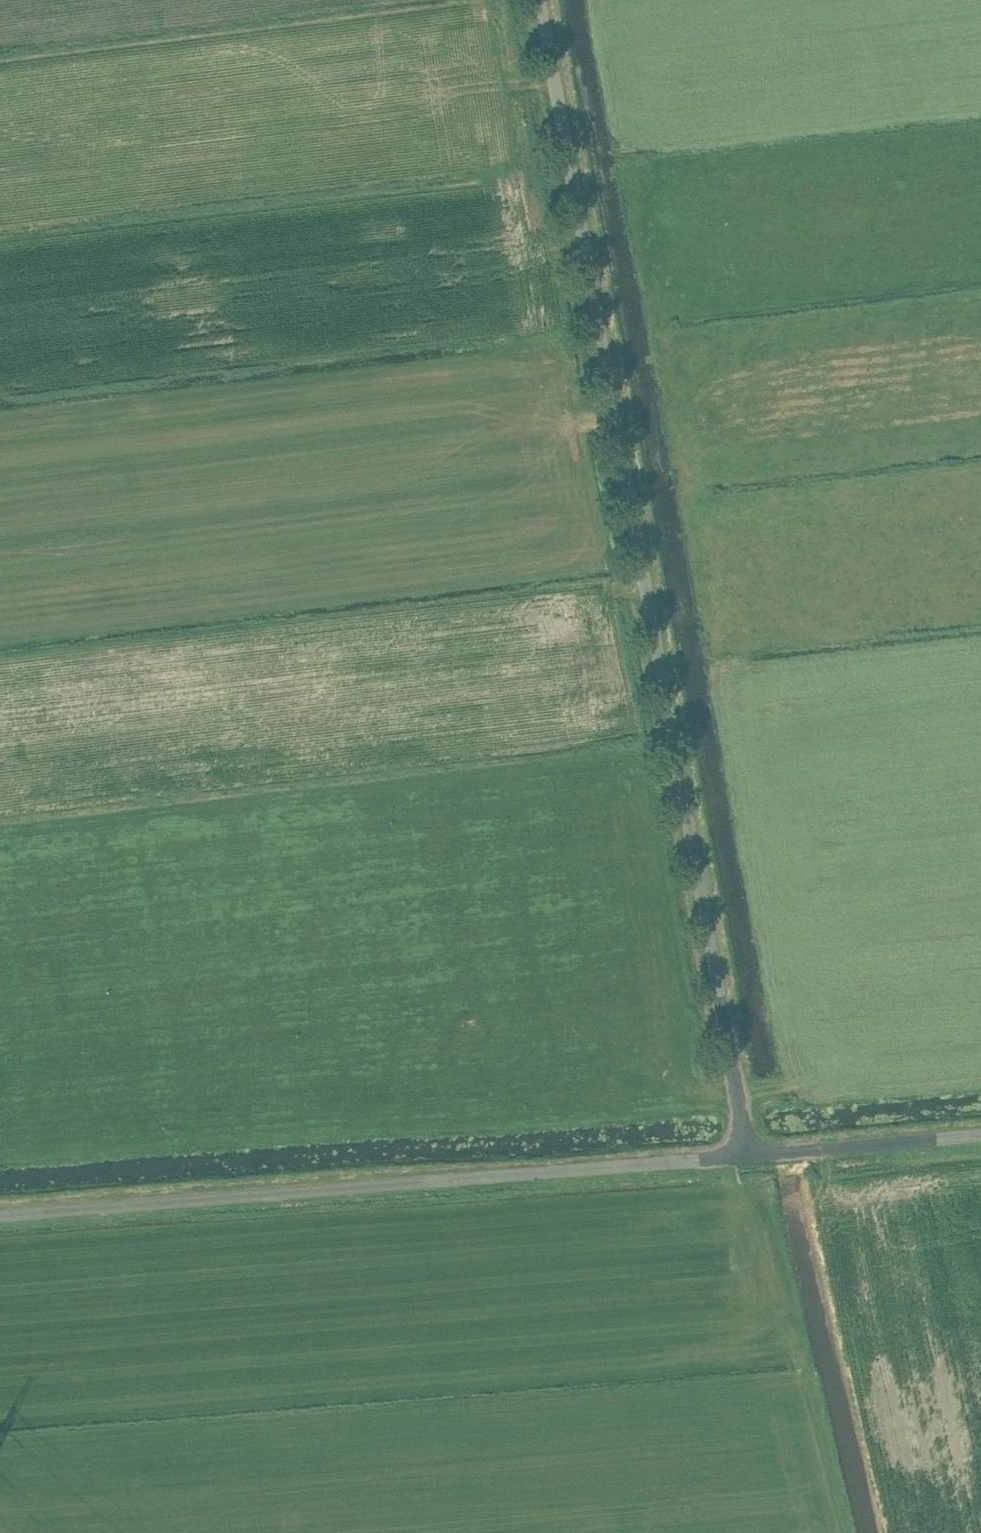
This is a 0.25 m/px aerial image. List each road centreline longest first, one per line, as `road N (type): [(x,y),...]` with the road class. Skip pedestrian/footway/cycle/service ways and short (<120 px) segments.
road 1 (unclassified): [(746,1149),(533,0)]
road 2 (unclassified): [(0,1212),(746,1149)]
road 3 (unclassified): [(746,1149),(980,1129)]

